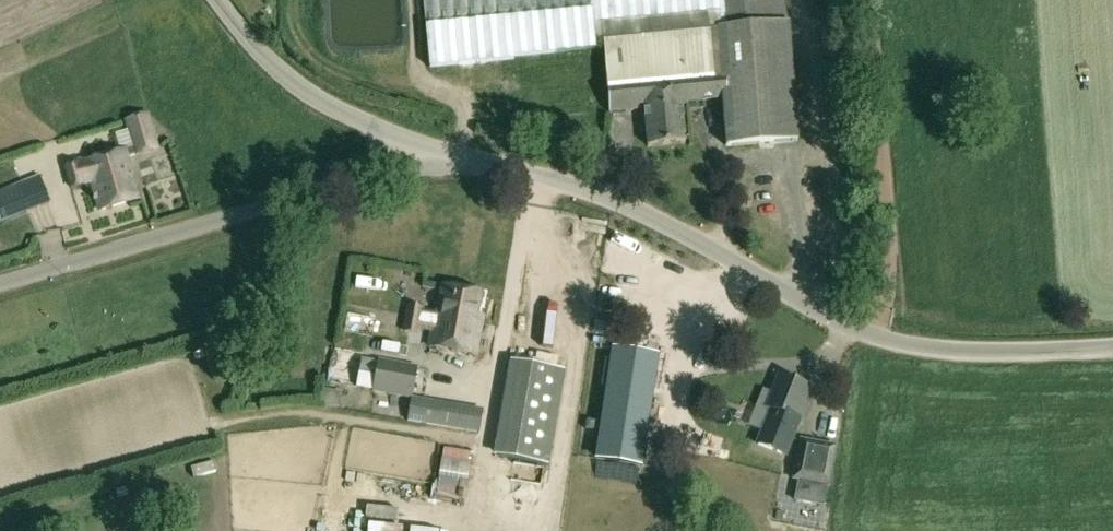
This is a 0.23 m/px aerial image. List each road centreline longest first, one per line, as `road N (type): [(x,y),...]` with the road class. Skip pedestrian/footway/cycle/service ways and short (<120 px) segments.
road 1 (unclassified): [(450,155),(614,196),(704,239),(816,310),(907,344),(1003,348),(1112,338)]
road 2 (unclassified): [(0,283),(380,172)]
road 3 (unclassified): [(364,119),(289,81),(219,0)]

